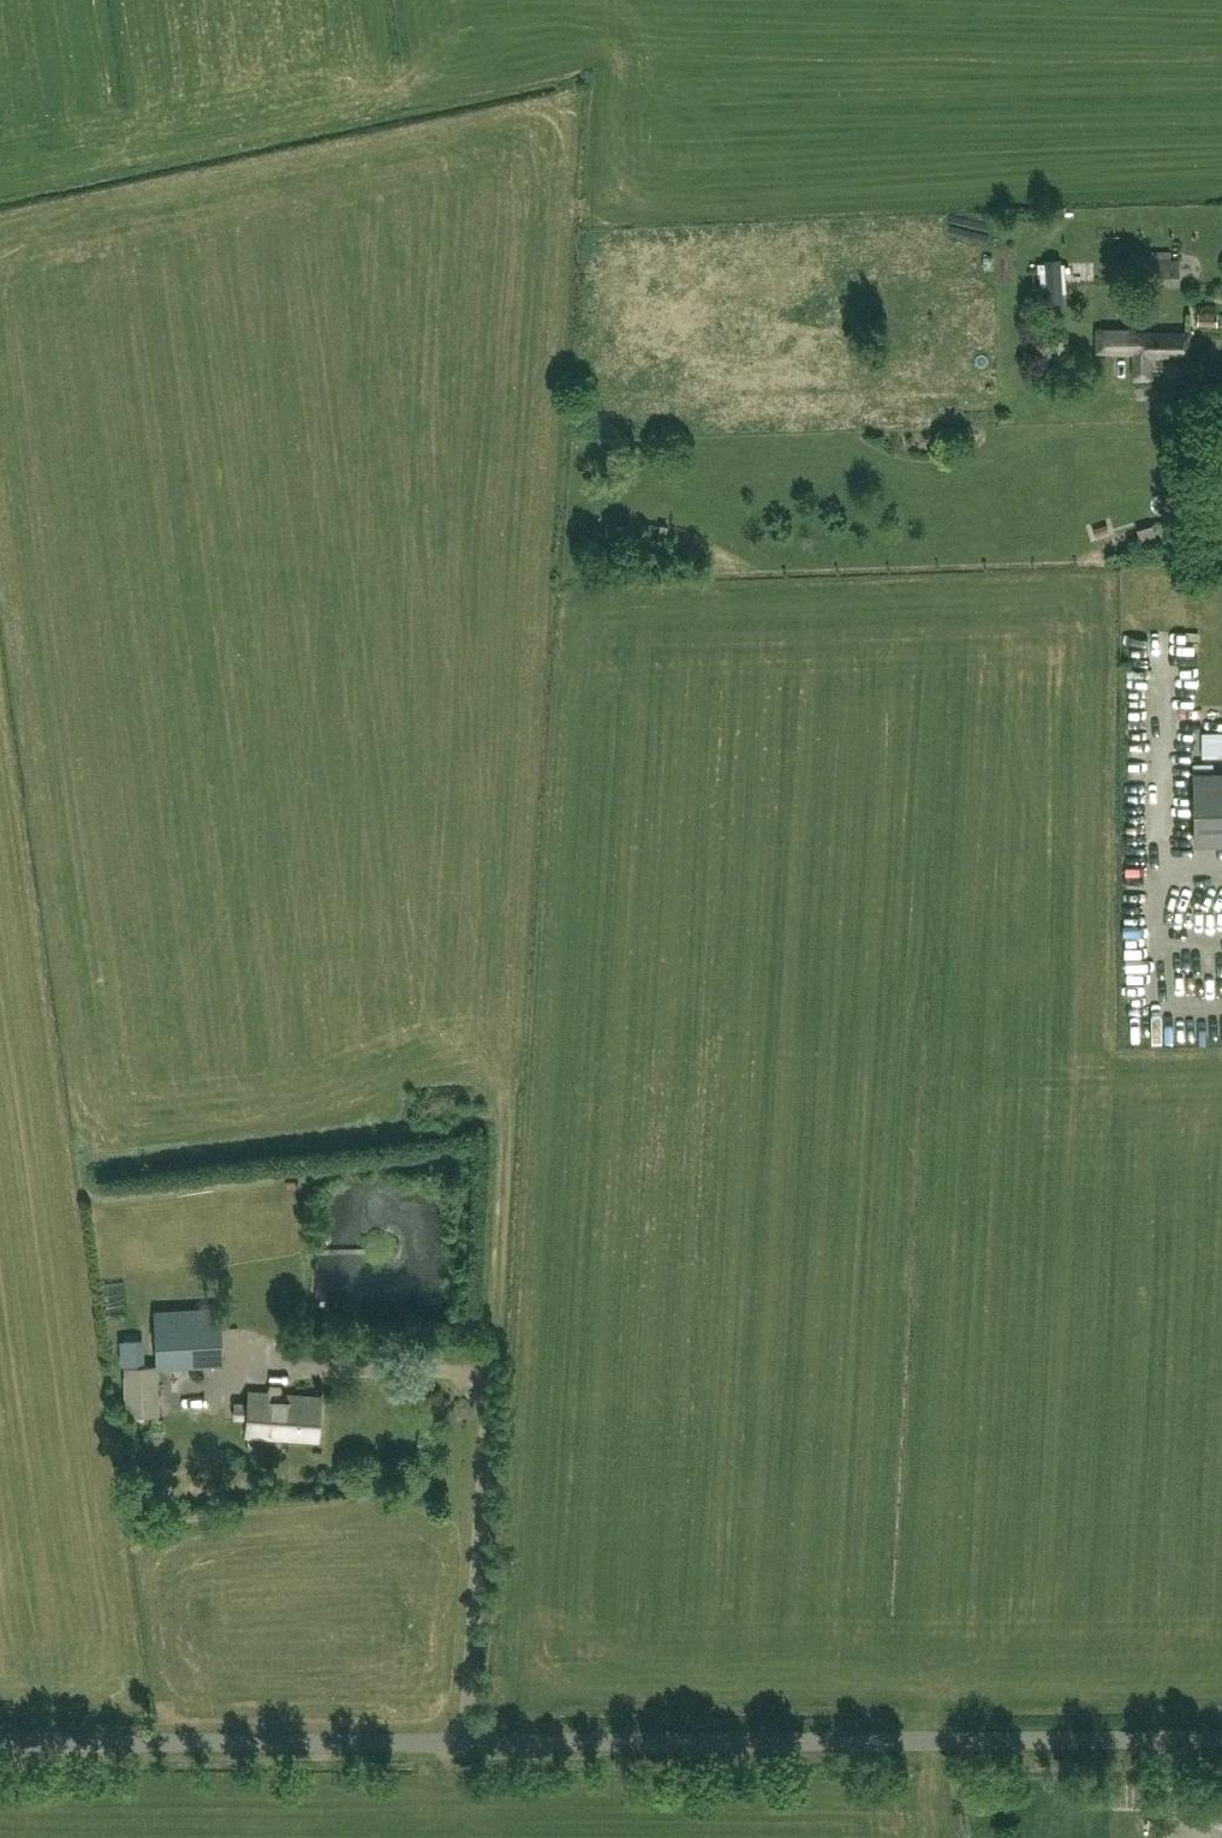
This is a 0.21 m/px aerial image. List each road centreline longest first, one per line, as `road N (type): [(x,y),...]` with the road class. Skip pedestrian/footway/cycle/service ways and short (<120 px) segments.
road 1 (unclassified): [(1221,1743),(0,1742)]

